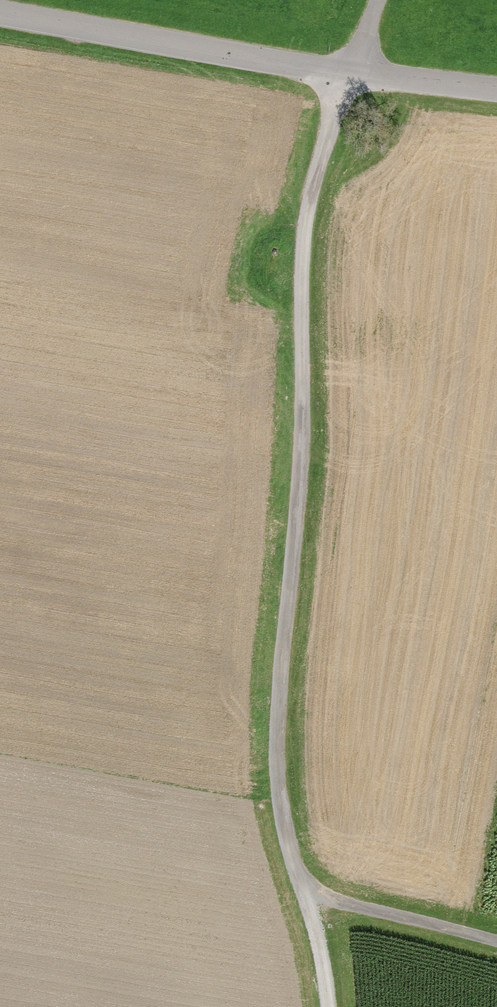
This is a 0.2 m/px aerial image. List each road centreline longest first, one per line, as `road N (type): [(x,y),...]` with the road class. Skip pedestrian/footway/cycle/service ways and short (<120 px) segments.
road 1 (track): [(320,1006),(311,889),(276,746),(300,466),(297,247),(349,80)]
road 2 (unclassified): [(349,80),(0,15)]
road 3 (track): [(311,889),(496,942)]
road 4 (unclassified): [(496,96),(349,80)]

